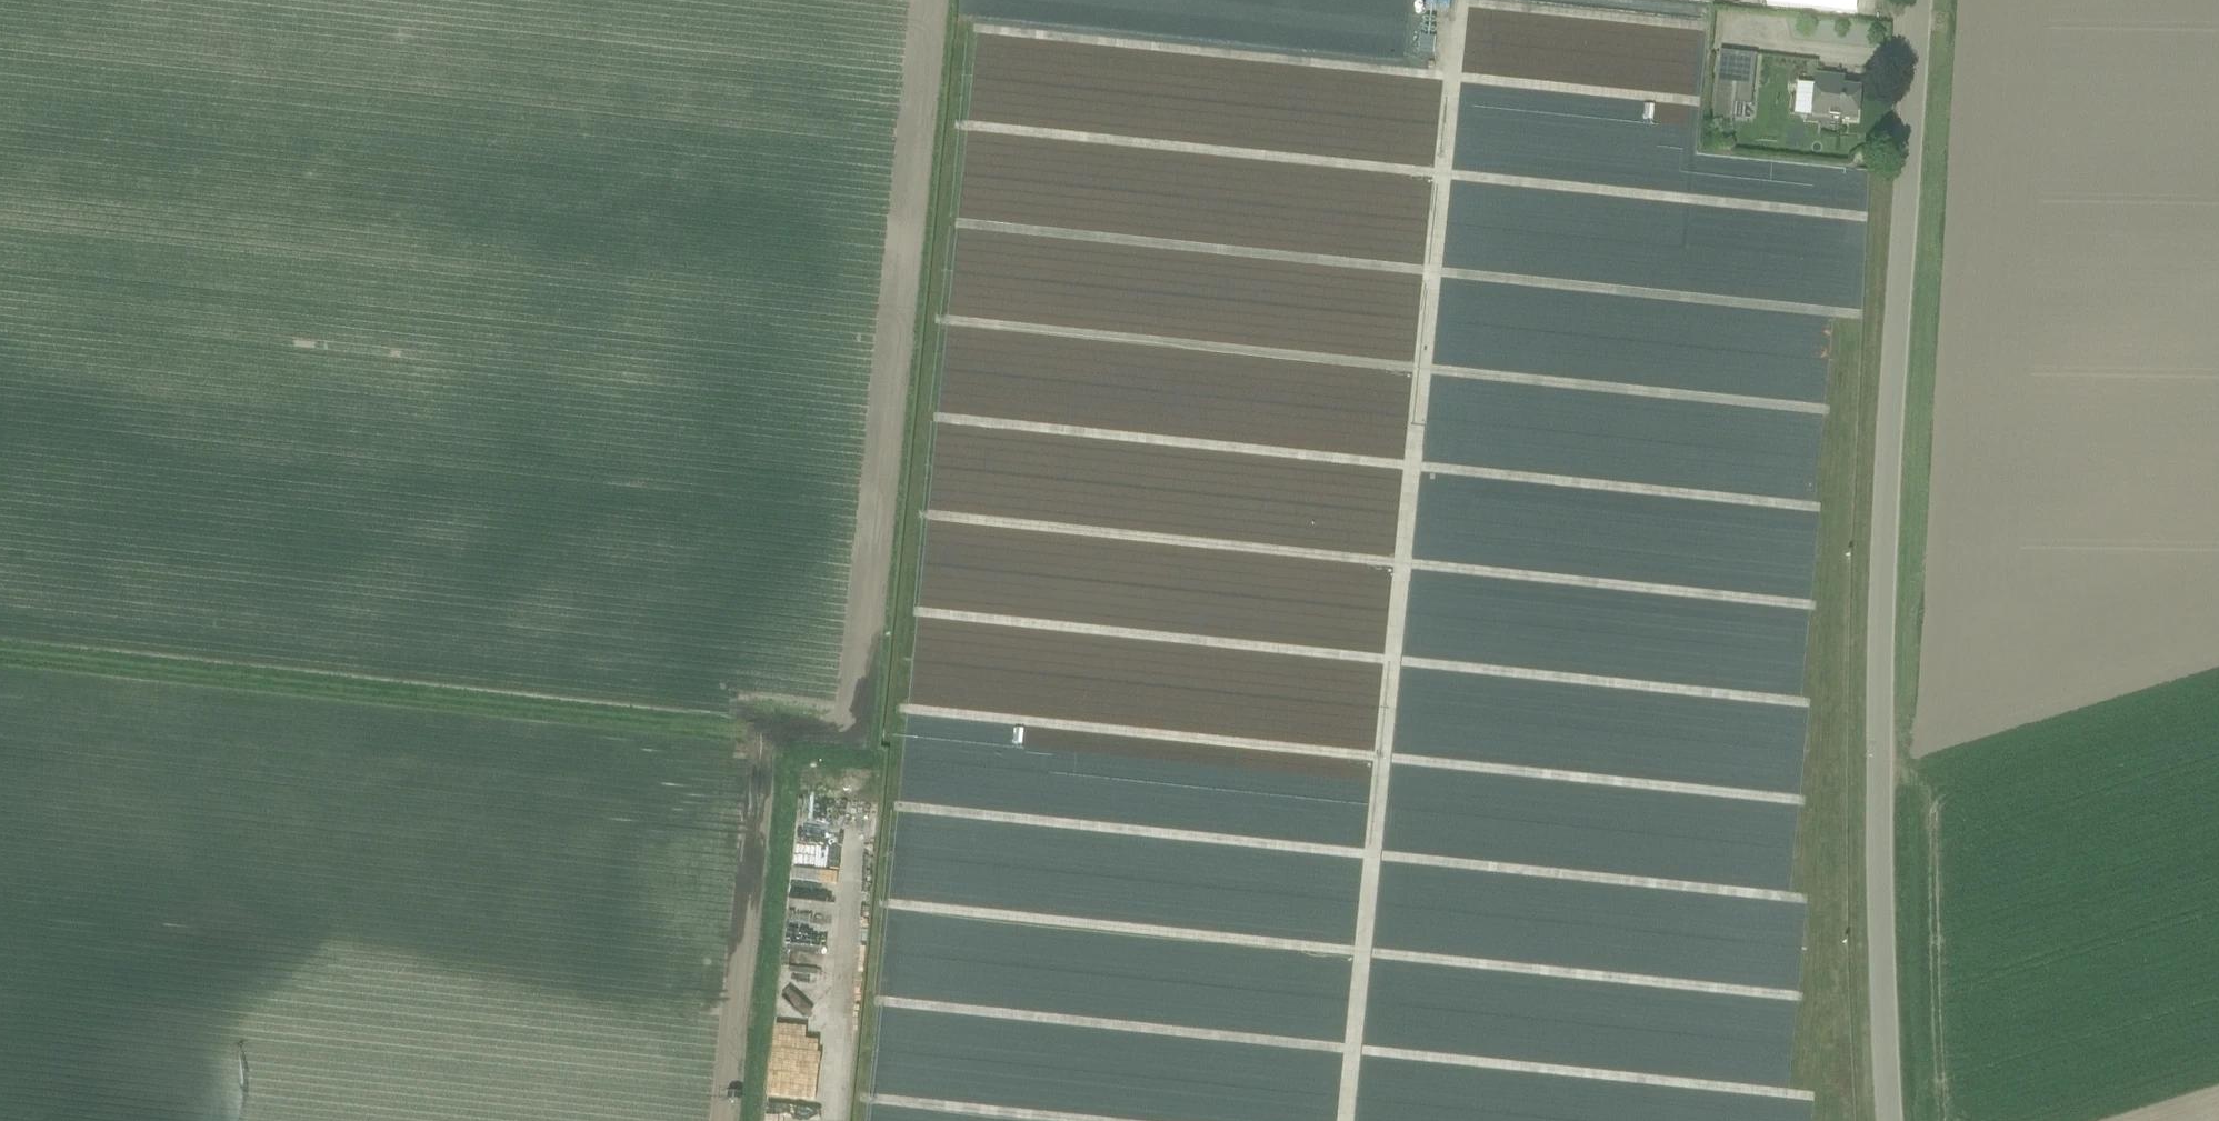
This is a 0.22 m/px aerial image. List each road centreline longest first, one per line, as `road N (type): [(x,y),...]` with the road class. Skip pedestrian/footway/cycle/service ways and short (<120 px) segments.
road 1 (unclassified): [(1889,1120),(1877,762),(1883,528),(1917,0)]

